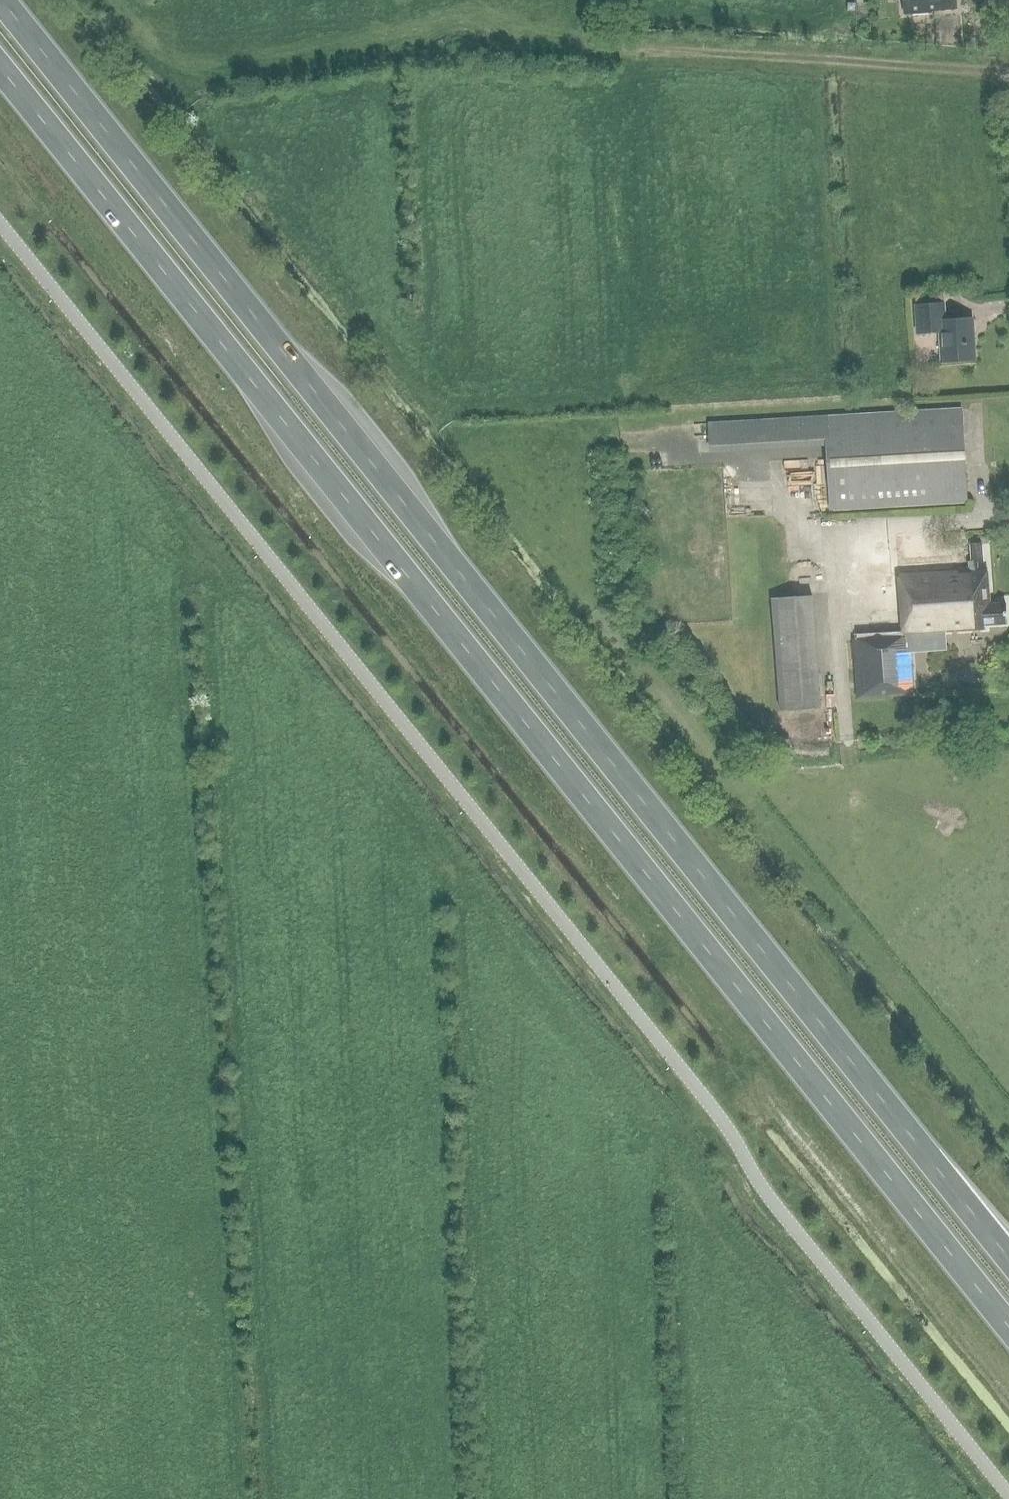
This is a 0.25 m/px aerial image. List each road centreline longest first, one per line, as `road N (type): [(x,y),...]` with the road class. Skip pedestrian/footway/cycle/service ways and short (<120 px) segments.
road 1 (trunk): [(1008,1258),(0,1)]
road 2 (trunk): [(0,71),(1008,1328)]

